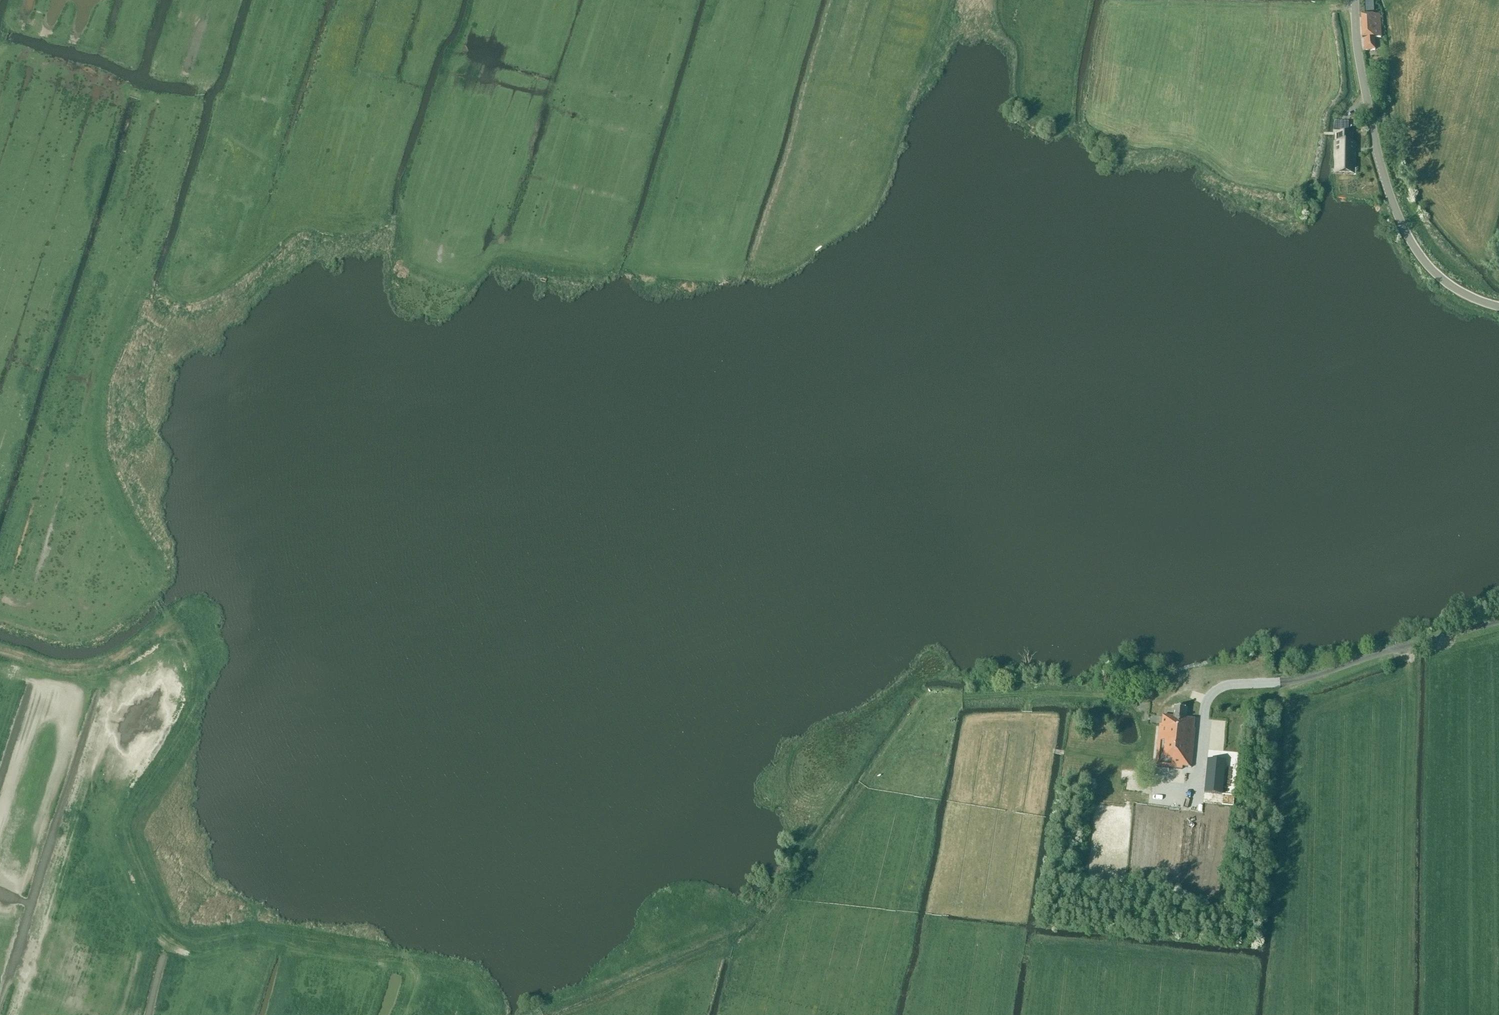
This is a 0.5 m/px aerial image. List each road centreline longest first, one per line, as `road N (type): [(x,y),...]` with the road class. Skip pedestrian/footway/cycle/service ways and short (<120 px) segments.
road 1 (tertiary): [(1355,0),(1377,151),(1405,232),(1438,276),(1498,307)]
road 2 (track): [(1498,622),(1284,685),(1214,689),(1205,703)]

